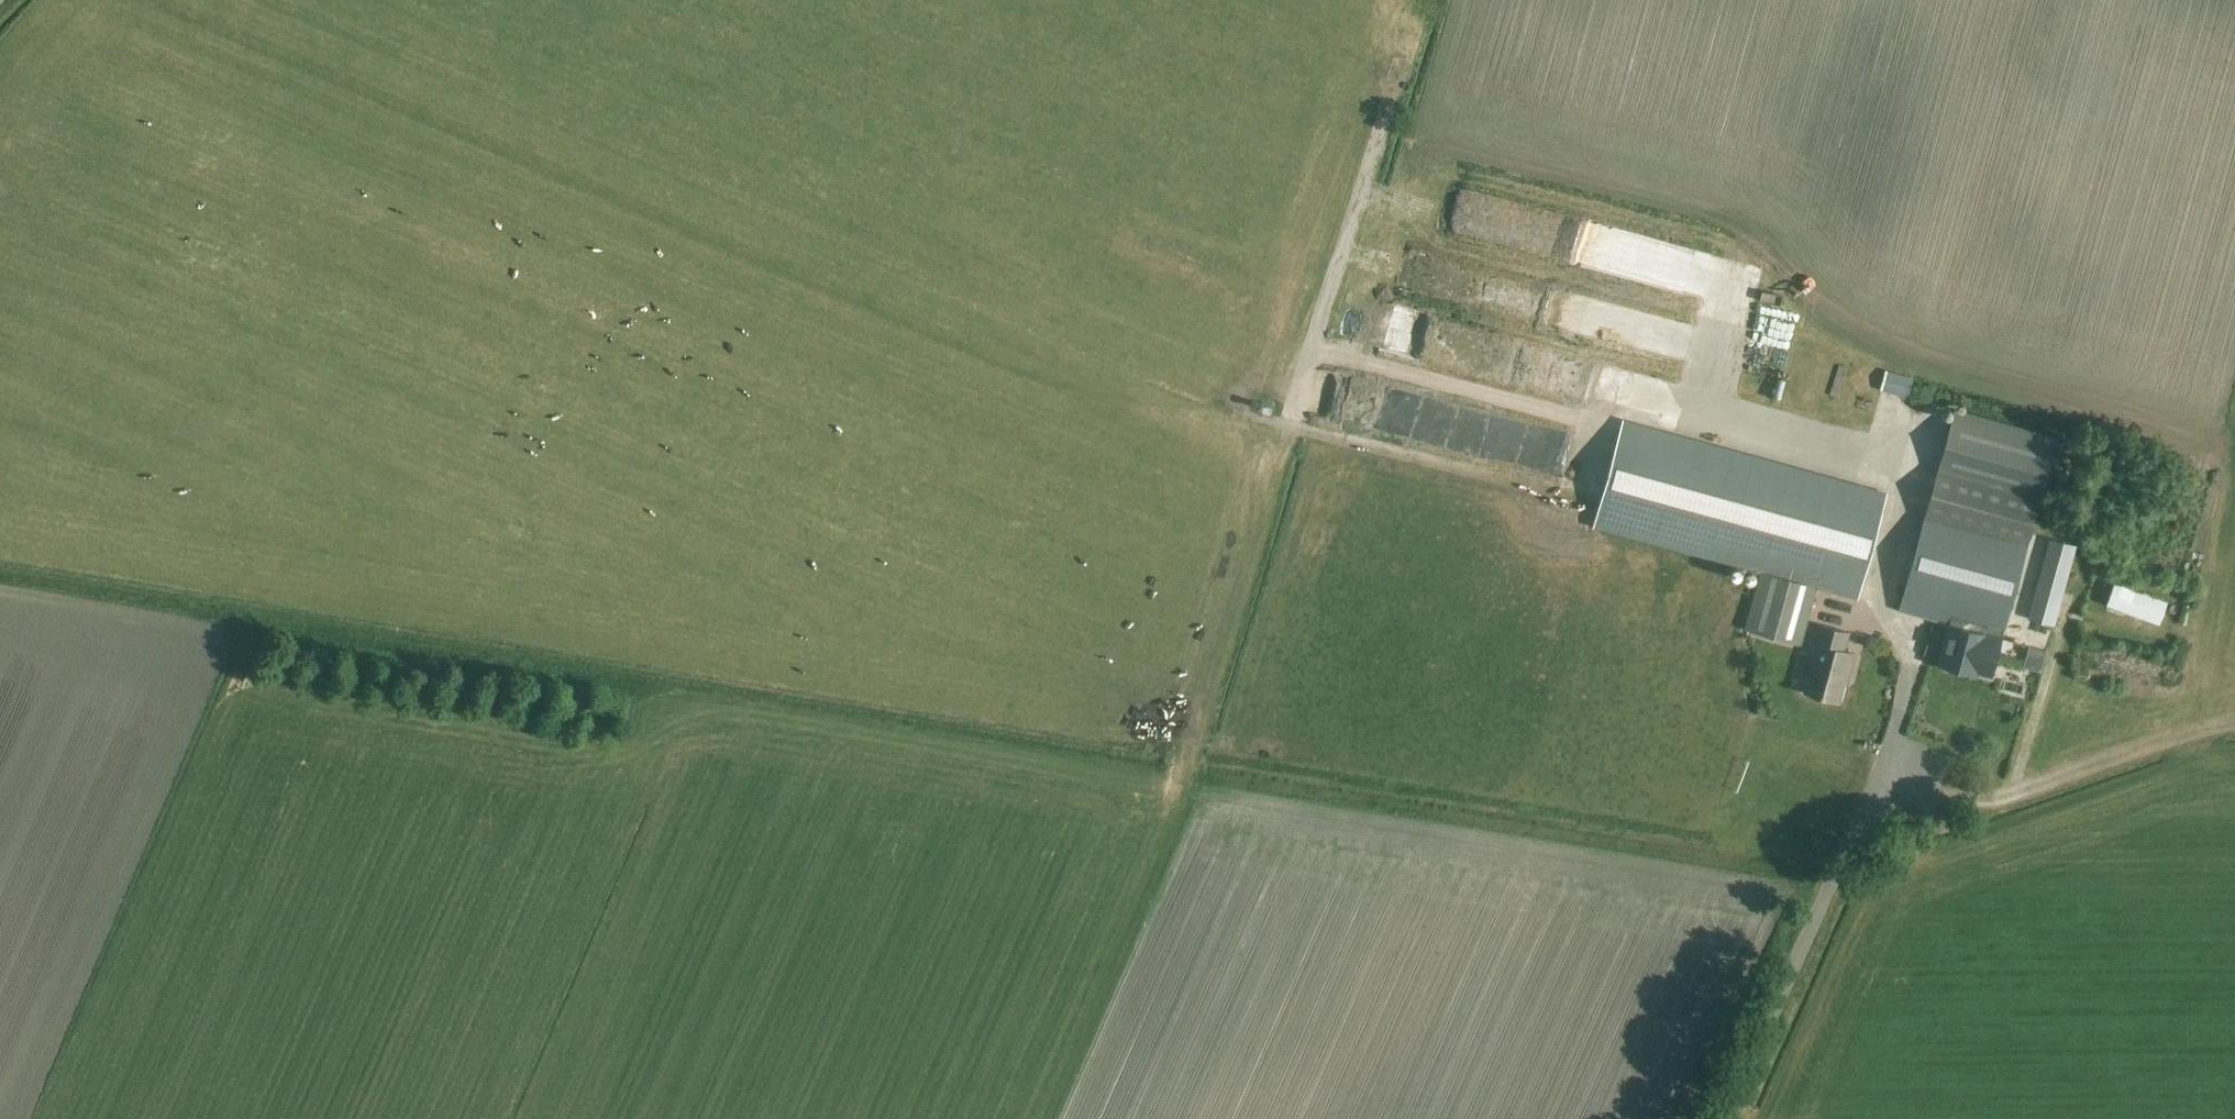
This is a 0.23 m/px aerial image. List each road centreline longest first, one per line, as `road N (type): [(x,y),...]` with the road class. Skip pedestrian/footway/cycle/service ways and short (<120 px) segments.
road 1 (unclassified): [(1727,1118),(1896,730)]

